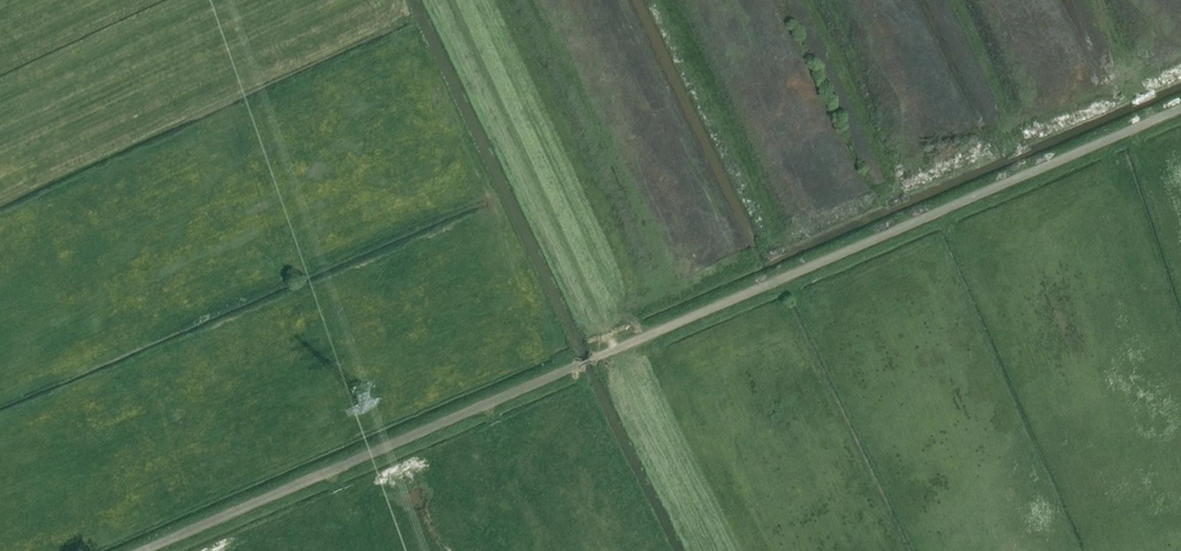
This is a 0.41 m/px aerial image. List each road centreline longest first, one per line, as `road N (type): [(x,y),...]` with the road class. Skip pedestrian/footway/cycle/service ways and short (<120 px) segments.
road 1 (unclassified): [(593,358),(1180,108)]
road 2 (track): [(450,0),(718,550)]
road 3 (unclassified): [(142,550),(580,364)]

